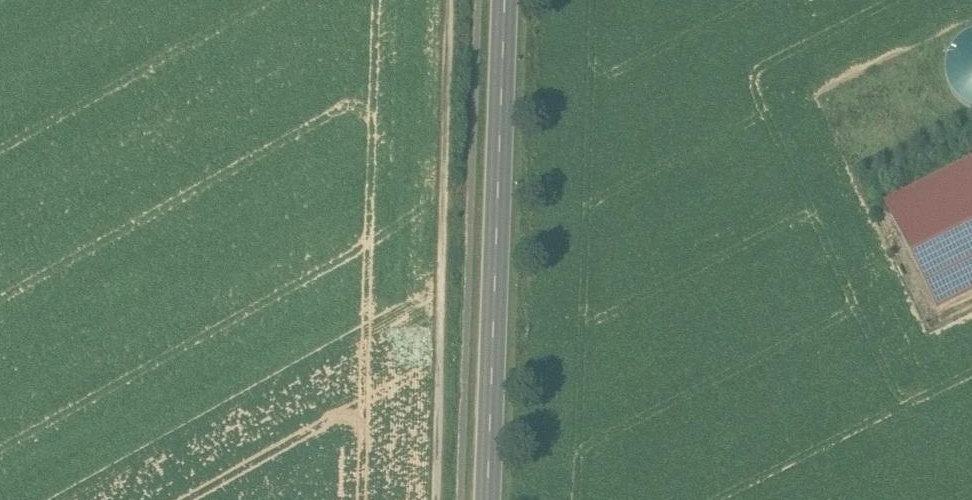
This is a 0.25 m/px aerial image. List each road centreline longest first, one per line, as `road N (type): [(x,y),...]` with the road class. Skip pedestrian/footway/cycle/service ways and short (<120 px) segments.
road 1 (secondary): [(488,499),(505,0)]
road 2 (track): [(437,499),(449,0)]

